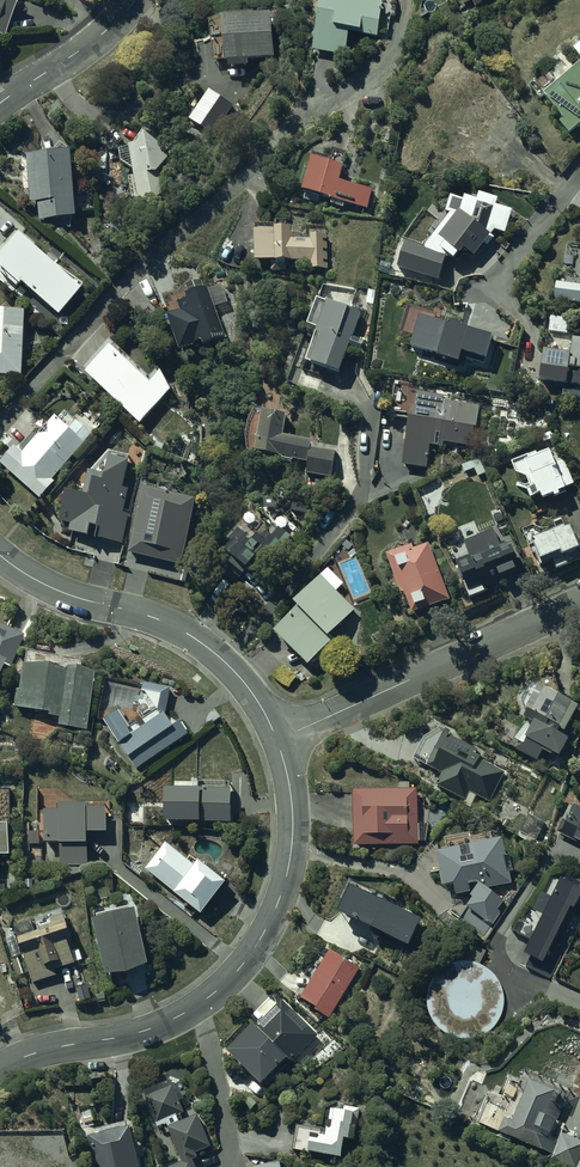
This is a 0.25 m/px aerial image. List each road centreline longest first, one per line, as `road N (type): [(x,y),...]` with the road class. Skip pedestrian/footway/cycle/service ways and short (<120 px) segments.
road 1 (residential): [(277,740),(293,813),(288,869),(277,907),(237,972),(197,1006),(150,1029),(0,1067)]
road 2 (residential): [(0,555),(67,595),(149,615),(193,637),(240,677),(277,740)]
road 3 (residential): [(277,740),(579,603)]
road 4 (residential): [(136,0),(114,25),(0,104)]

